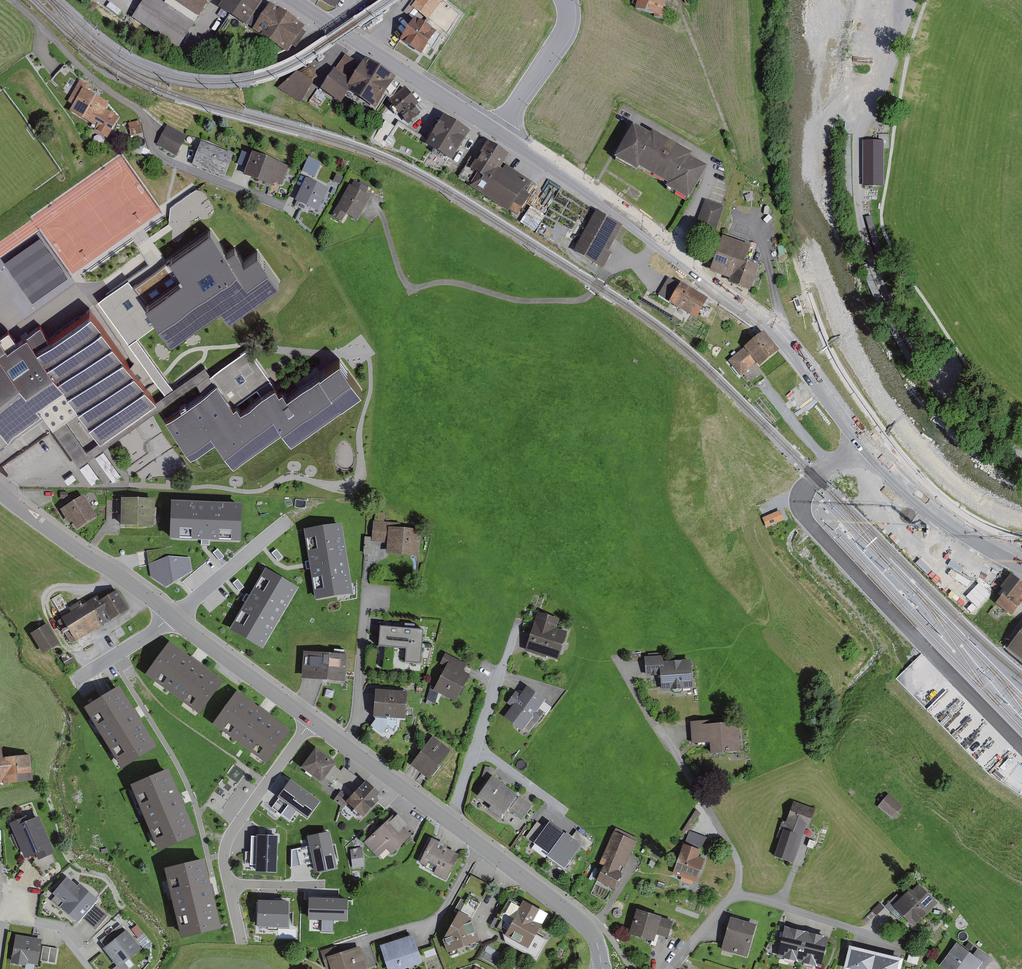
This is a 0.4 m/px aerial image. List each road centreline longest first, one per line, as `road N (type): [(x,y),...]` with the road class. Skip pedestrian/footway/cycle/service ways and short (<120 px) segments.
road 1 (tertiary): [(1021,568),(970,538),(881,465),(786,343),(727,295),(603,201),(295,0)]
road 2 (unclassified): [(914,0),(857,147),(869,270),(893,321),(969,421),(1021,454)]
road 3 (residential): [(449,820),(172,617)]
road 4 (residential): [(671,968),(737,896),(898,944)]
road 5 (residential): [(603,968),(578,918),(449,820)]
road 6 (residential): [(172,617),(0,492)]
road 7 (residential): [(449,820),(517,625)]
road 8 (unclassified): [(172,617),(288,522)]

